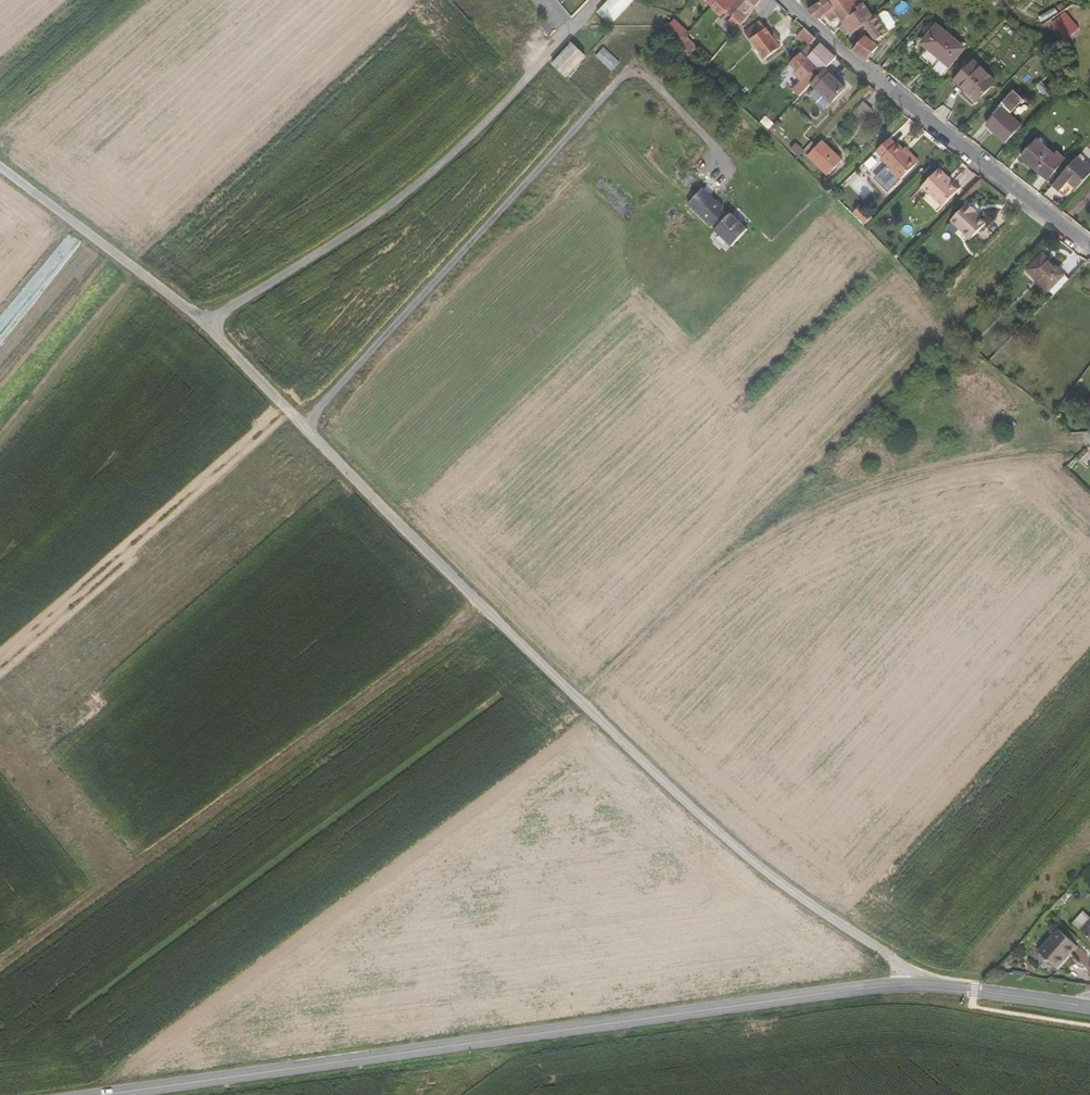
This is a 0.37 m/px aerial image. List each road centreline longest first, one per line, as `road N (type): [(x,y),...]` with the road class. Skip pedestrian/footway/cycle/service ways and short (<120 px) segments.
road 1 (unclassified): [(208,326),(646,766),(755,864),(927,985)]
road 2 (secondary): [(927,985),(113,1094)]
road 3 (track): [(485,609),(0,966)]
road 4 (track): [(1089,440),(944,461),(780,520),(731,553),(581,701)]
road 5 (unclassified): [(208,326),(400,199),(487,123),(568,31)]
road 6 (residential): [(1089,246),(787,0)]
road 7 (unclassified): [(0,167),(208,326)]
road 8 (secondary): [(1089,1007),(927,985)]

